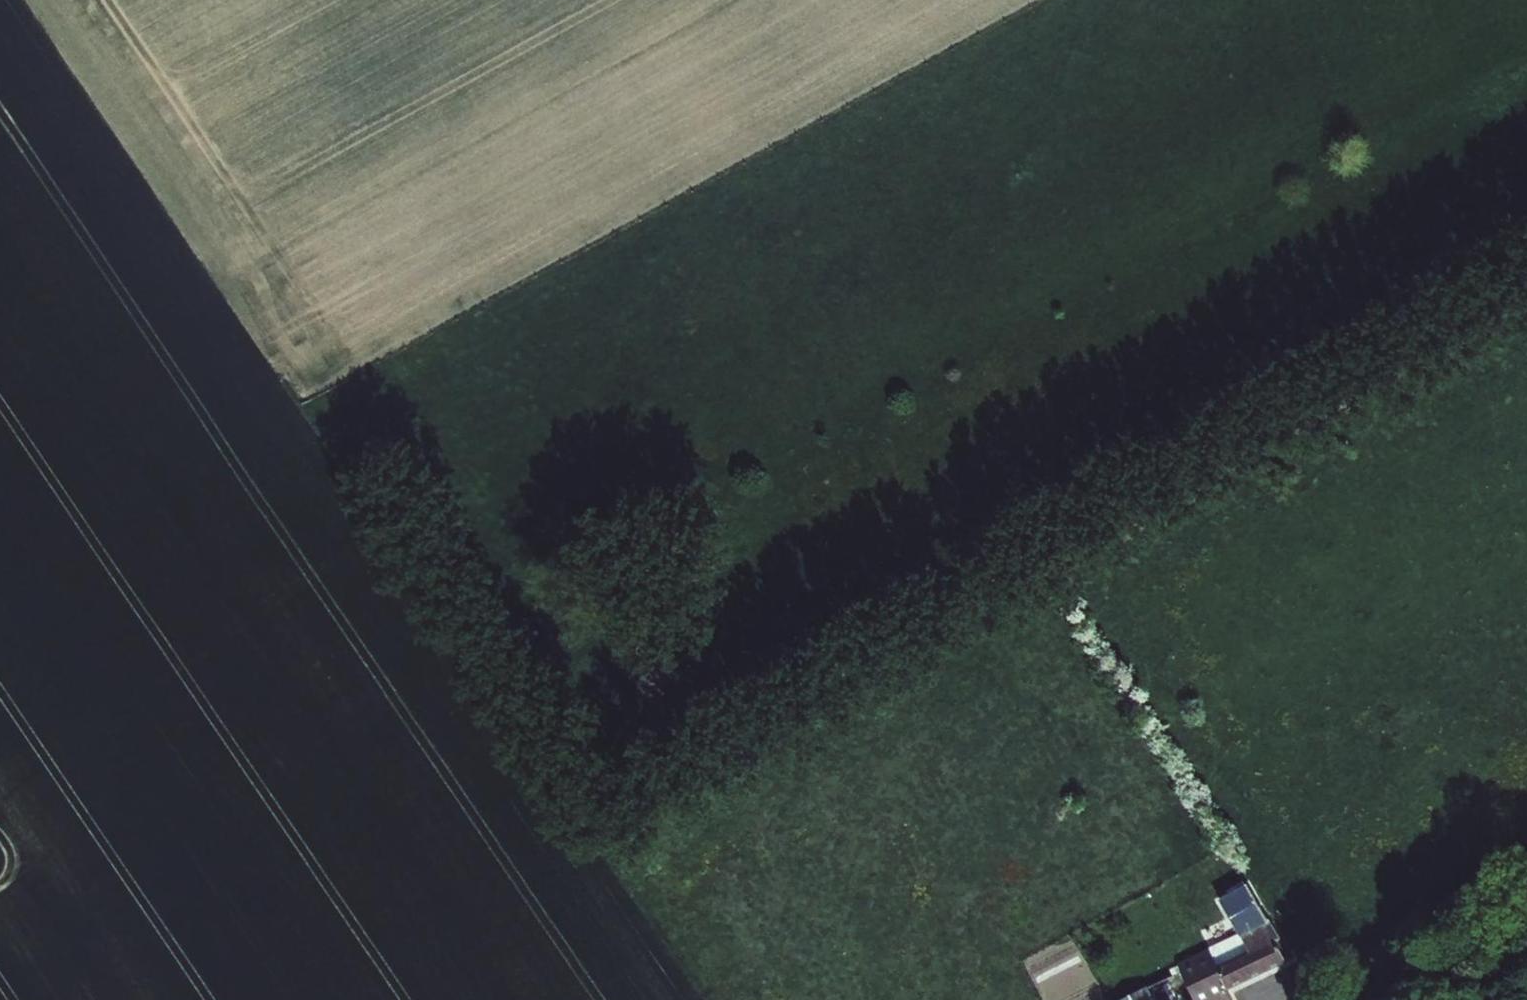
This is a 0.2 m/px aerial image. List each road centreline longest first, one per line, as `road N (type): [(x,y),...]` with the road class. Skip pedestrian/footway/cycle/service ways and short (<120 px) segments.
road 1 (track): [(1526,877),(1303,984)]

